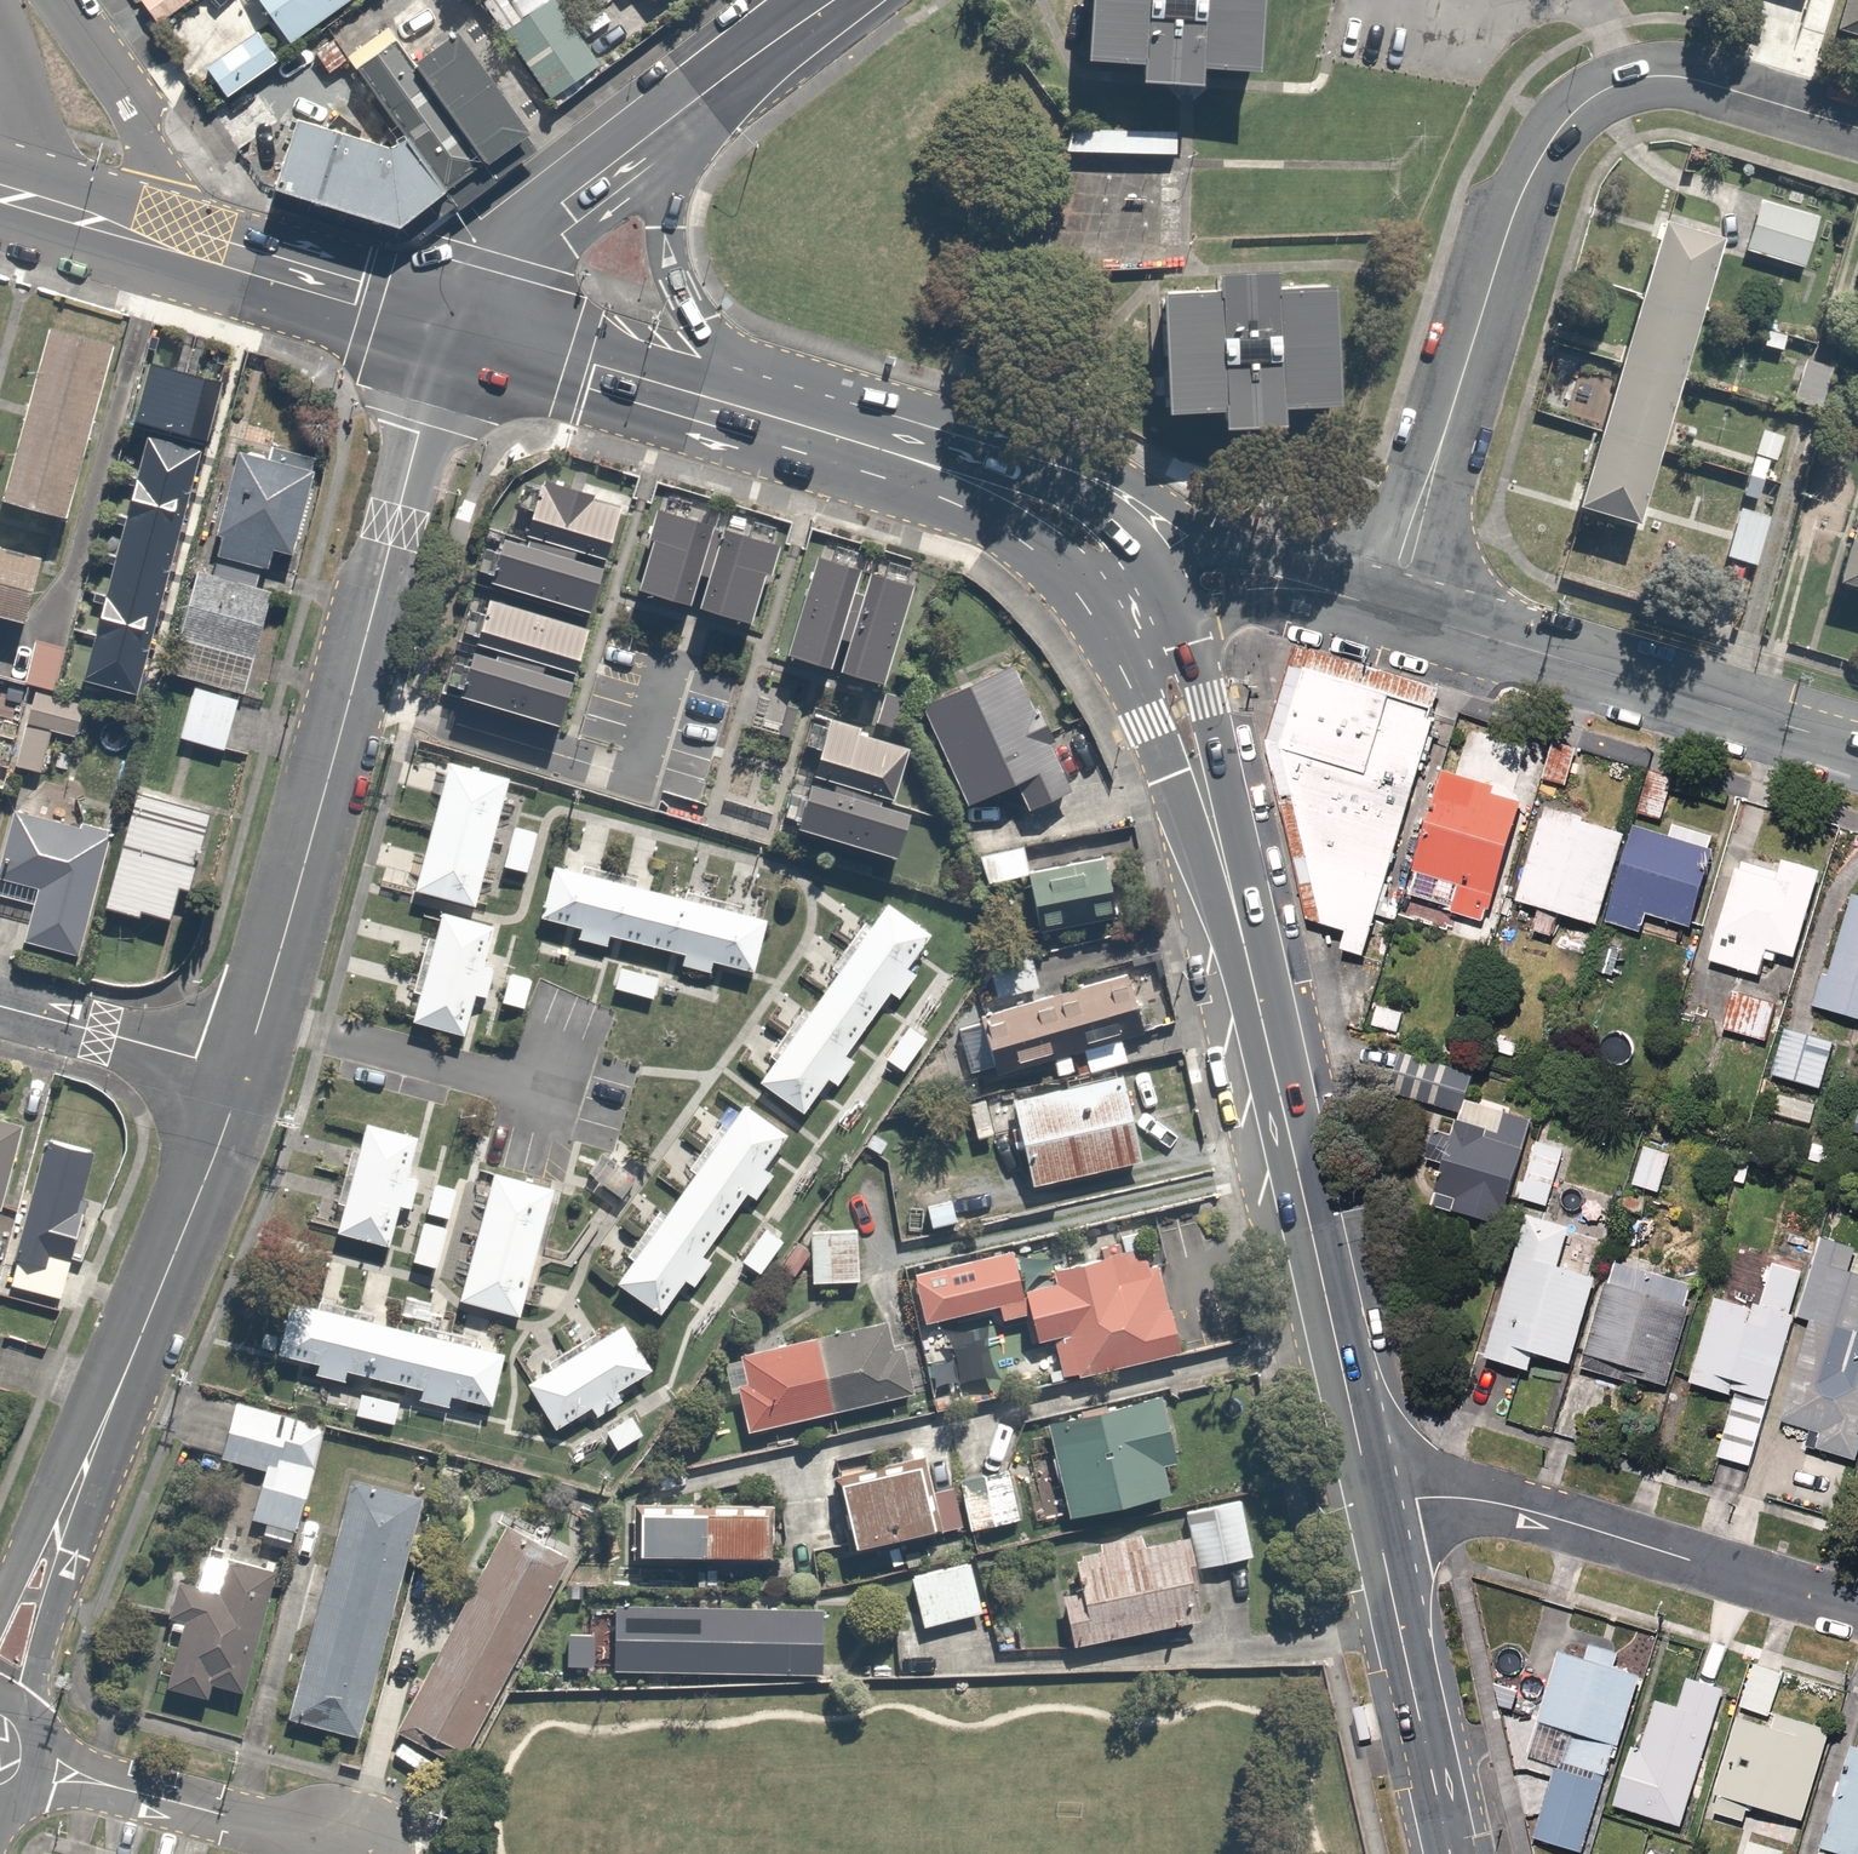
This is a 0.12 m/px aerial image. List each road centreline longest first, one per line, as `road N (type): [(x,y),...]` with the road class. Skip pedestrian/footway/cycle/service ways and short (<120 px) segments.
road 1 (residential): [(1396,608),(1528,182),(1551,134),(1577,105),(1652,73),(1692,73),(1857,123)]
road 2 (residential): [(245,1073),(418,434),(460,328)]
road 3 (secondary): [(1214,829),(1372,1507)]
road 4 (residential): [(0,1692),(32,1594),(245,1073)]
road 5 (residential): [(1372,1507),(1418,1498),(1509,1506),(1857,1609)]
road 6 (unclassified): [(1396,608),(1857,748)]
road 7 (secondary): [(782,37),(696,153),(670,198),(665,236),(686,312),(711,350),(790,420)]
road 8 (secondary): [(460,328),(492,261),(782,37)]
road 9 (secondary): [(1372,1507),(1451,1853)]
road 10 (secondary): [(460,328),(131,231)]
road 11 (secondary): [(790,420),(460,328)]
road 12 (secondary): [(1095,618),(1068,582),(950,490),(825,432)]
road 13 (residential): [(345,1846),(40,1768)]
road 14 (secondary): [(1019,471),(1087,477),(1135,496),(1295,580)]
road 15 (residential): [(57,0),(140,123),(147,176),(131,231)]
road 16 (residential): [(0,1007),(245,1073)]
road 17 (secondary): [(1156,589),(1207,702),(1214,829)]
road 18 (secondary): [(1214,829),(1169,767),(1095,618)]
road 19 (secondary): [(825,432),(931,446),(1019,471)]
road 20 (residential): [(1,193),(21,108),(19,53),(0,13)]
road 21 (secondary): [(1019,471),(1130,550),(1156,589)]
road 22 (unclassified): [(1156,589),(1205,579),(1295,580)]
road 23 (secondary): [(131,231),(1,193)]

